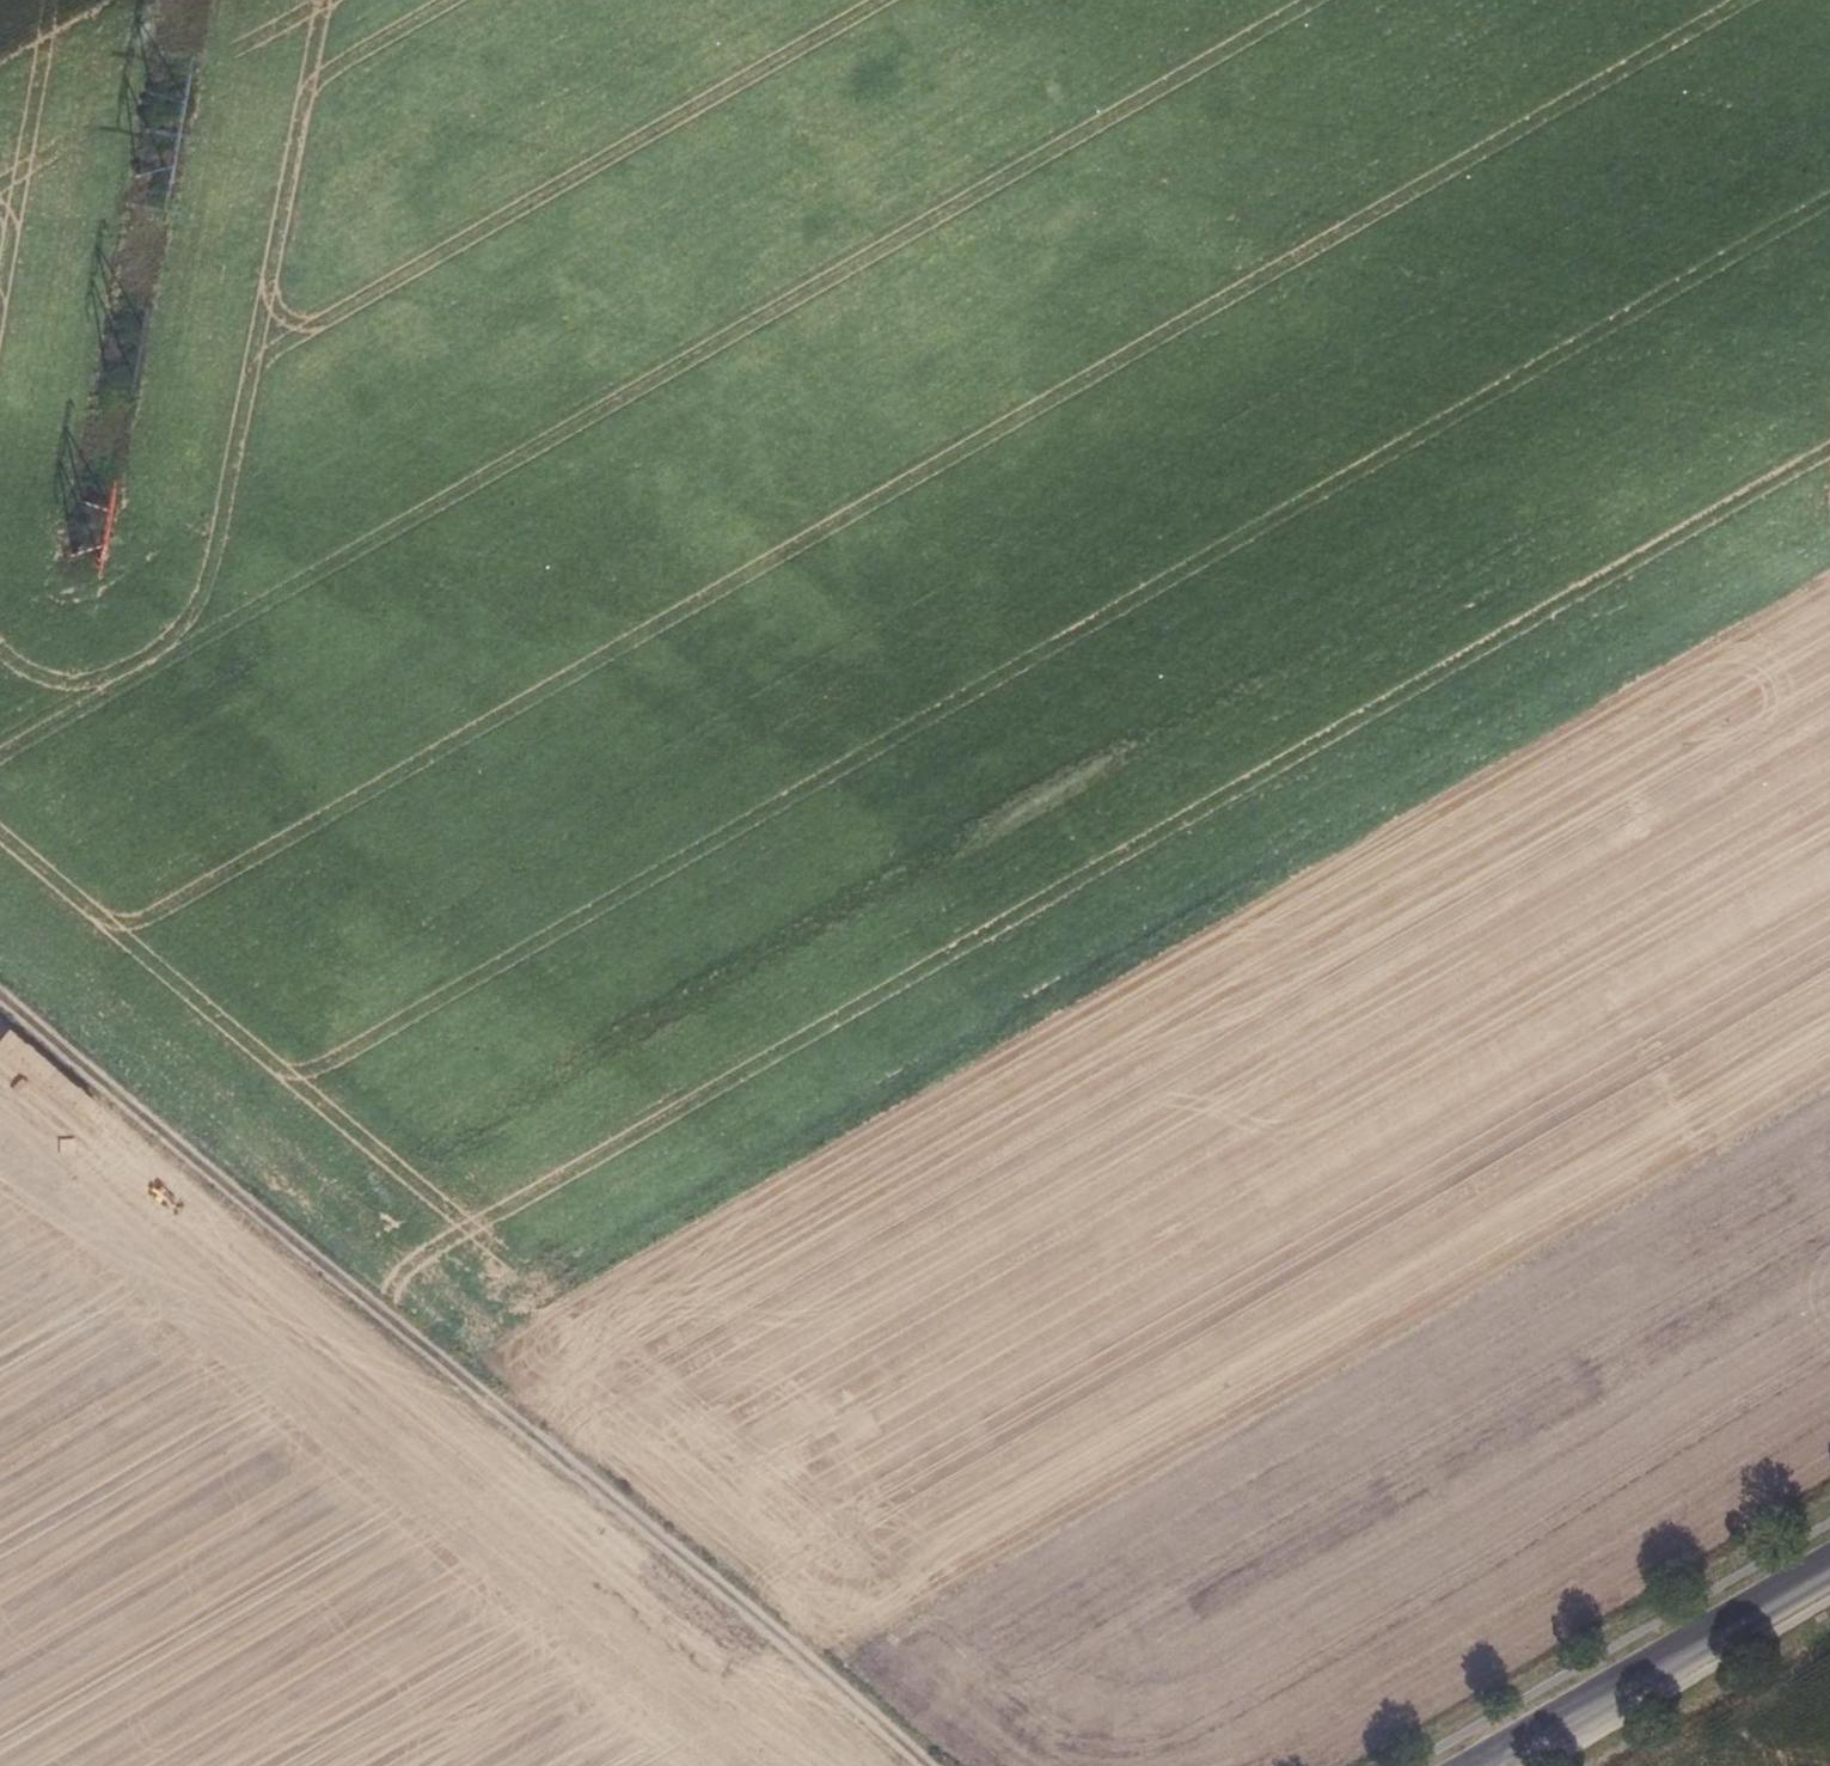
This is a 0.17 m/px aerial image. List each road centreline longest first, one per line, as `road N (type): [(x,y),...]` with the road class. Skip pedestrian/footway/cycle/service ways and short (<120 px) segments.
road 1 (track): [(0,992),(936,1765)]
road 2 (secondary): [(1491,1765),(1829,1572)]

